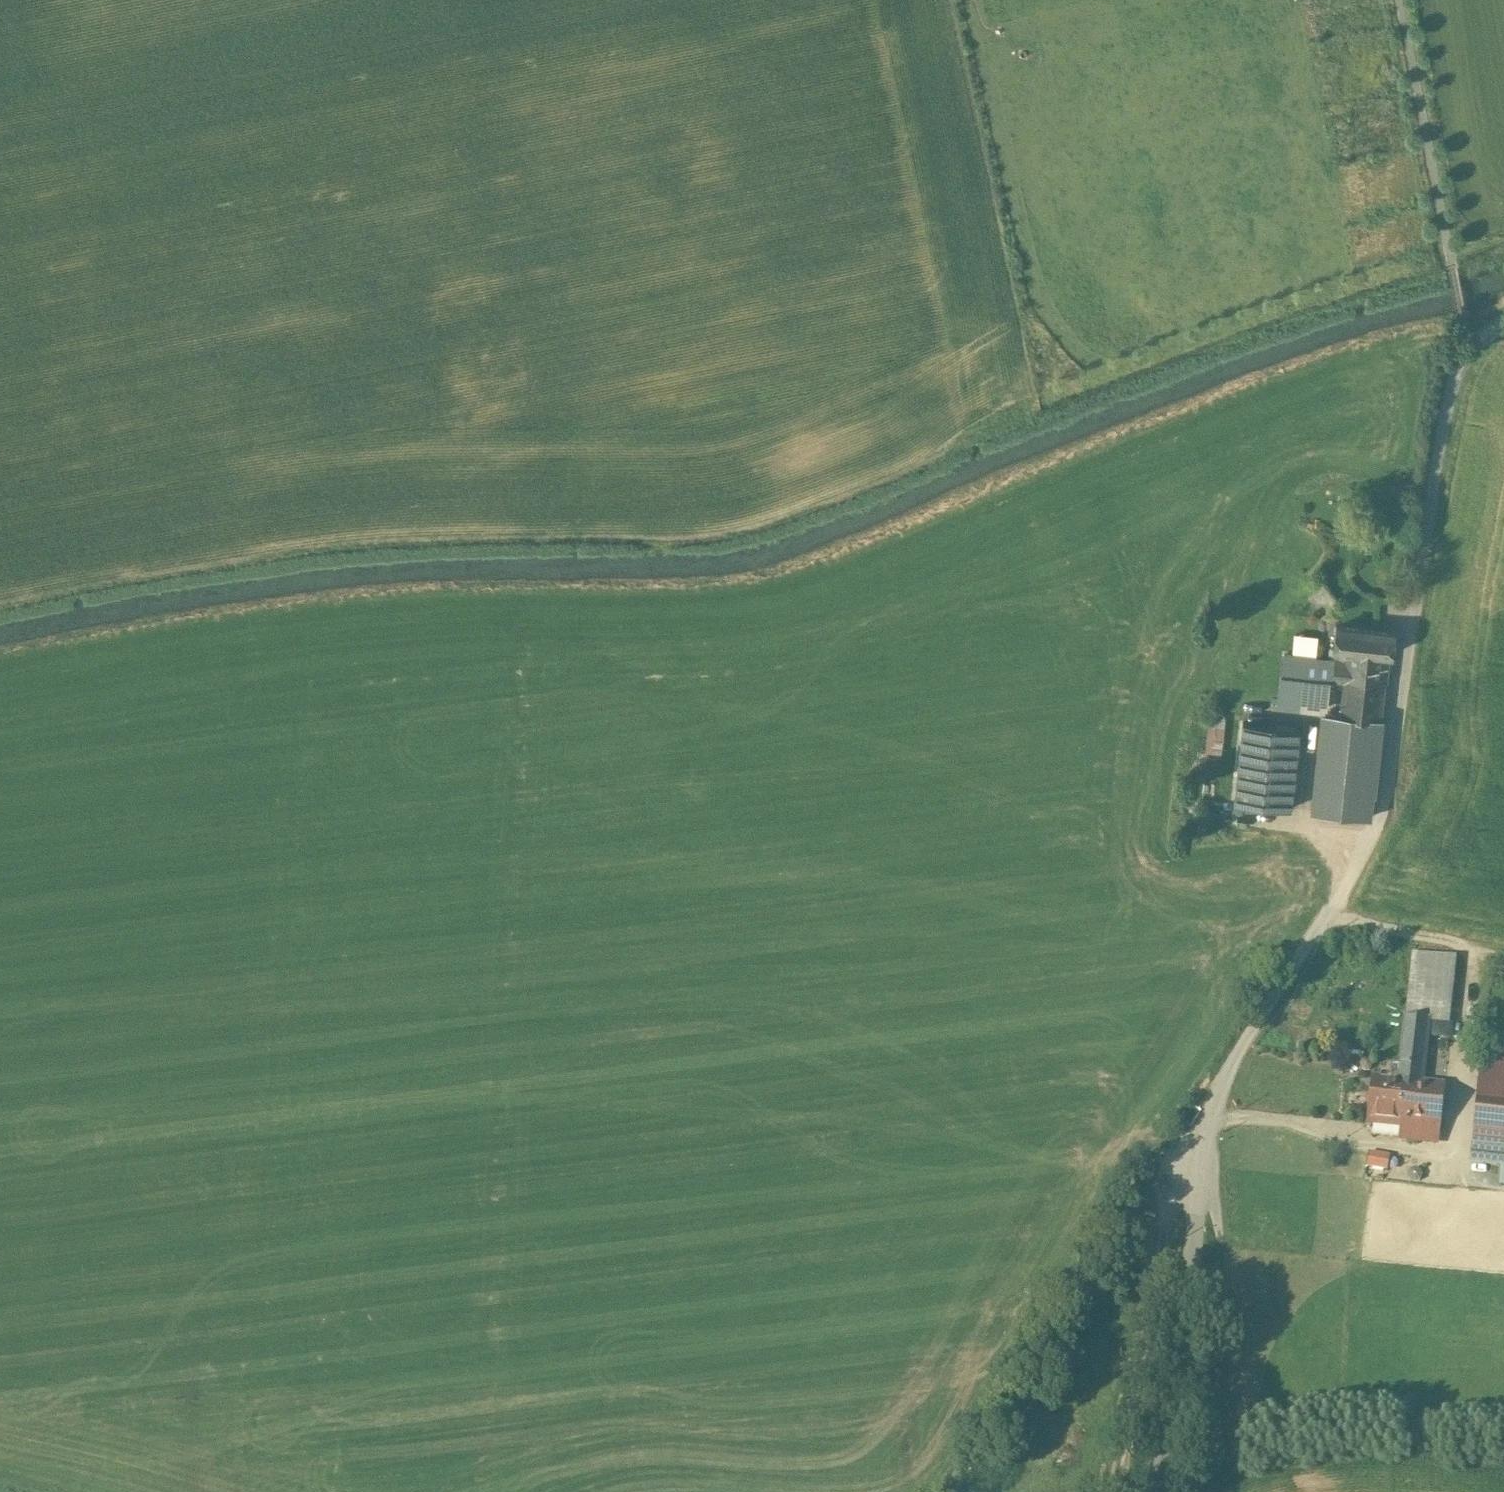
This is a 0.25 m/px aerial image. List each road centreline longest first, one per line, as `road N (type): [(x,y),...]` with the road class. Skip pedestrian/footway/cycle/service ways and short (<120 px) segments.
road 1 (unclassified): [(1161,1491),(1203,1171),(1224,1092),(1277,992),(1351,886),(1375,829),(1453,384),(1469,348)]
road 2 (track): [(1113,1491),(1172,1200),(1203,1171)]
road 3 (track): [(1216,1432),(1229,1279),(1216,1194),(1203,1171)]
road 4 (track): [(1451,257),(1401,0)]

